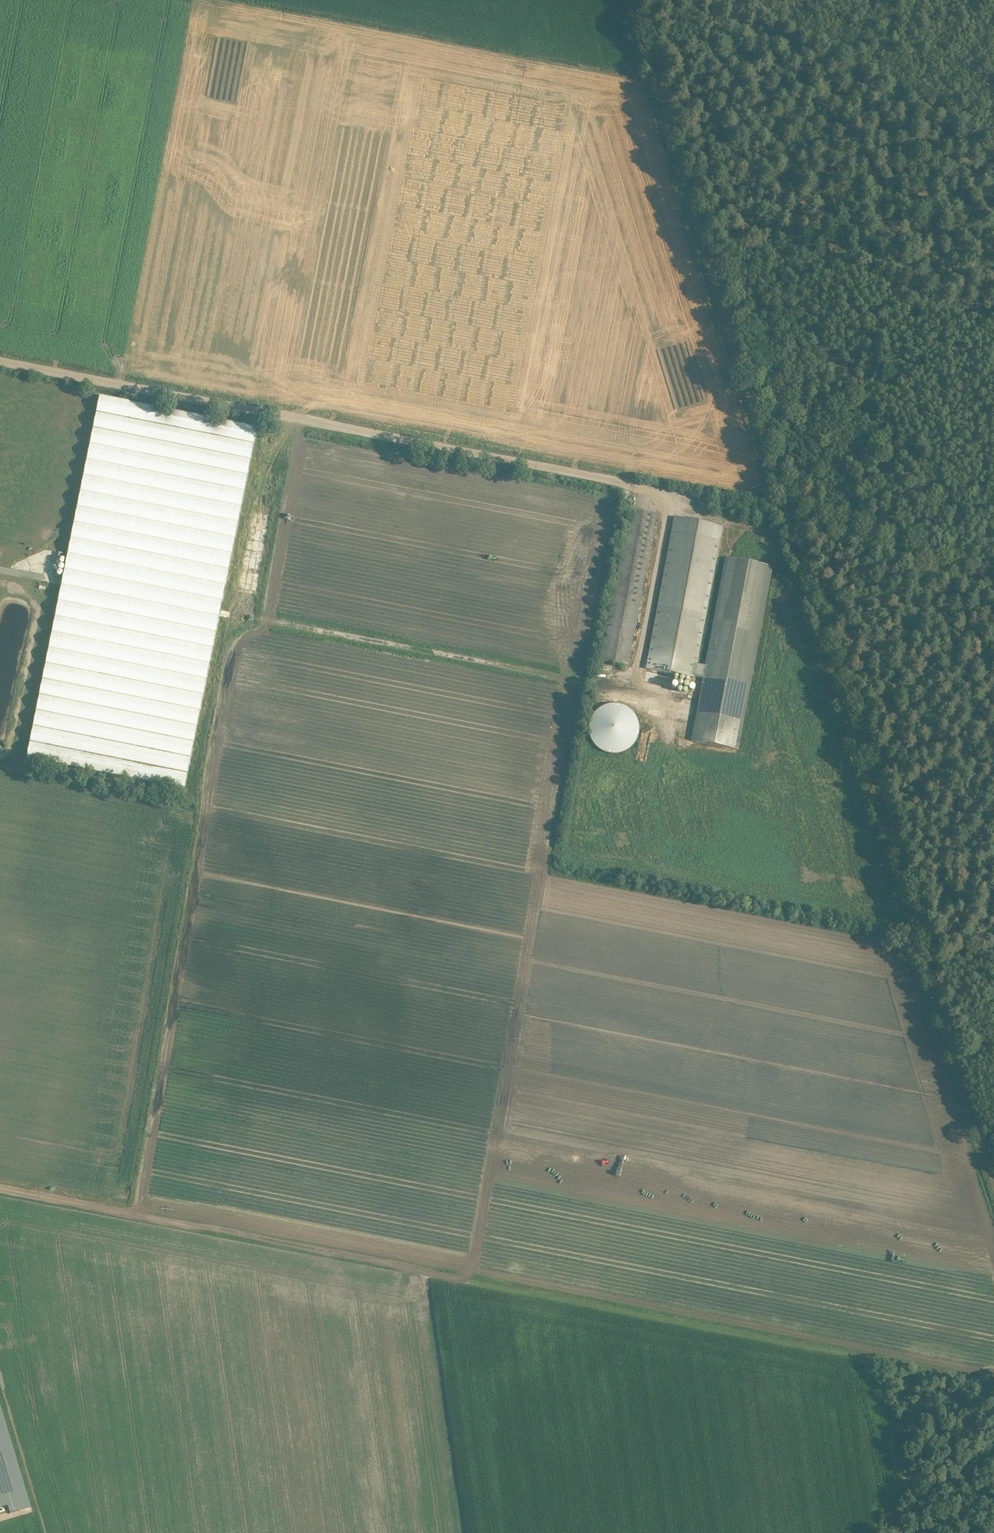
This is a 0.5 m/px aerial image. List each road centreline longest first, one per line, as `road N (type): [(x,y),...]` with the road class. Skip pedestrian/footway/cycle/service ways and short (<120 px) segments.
road 1 (track): [(993,1174),(788,511)]
road 2 (track): [(621,481),(0,362)]
road 3 (track): [(295,418),(261,512),(243,614),(640,688)]
road 4 (track): [(629,0),(786,505)]
road 5 (track): [(441,1271),(0,1188)]
road 6 (track): [(993,583),(788,511)]
road 7 (track): [(897,1532),(907,1514),(993,1459)]

